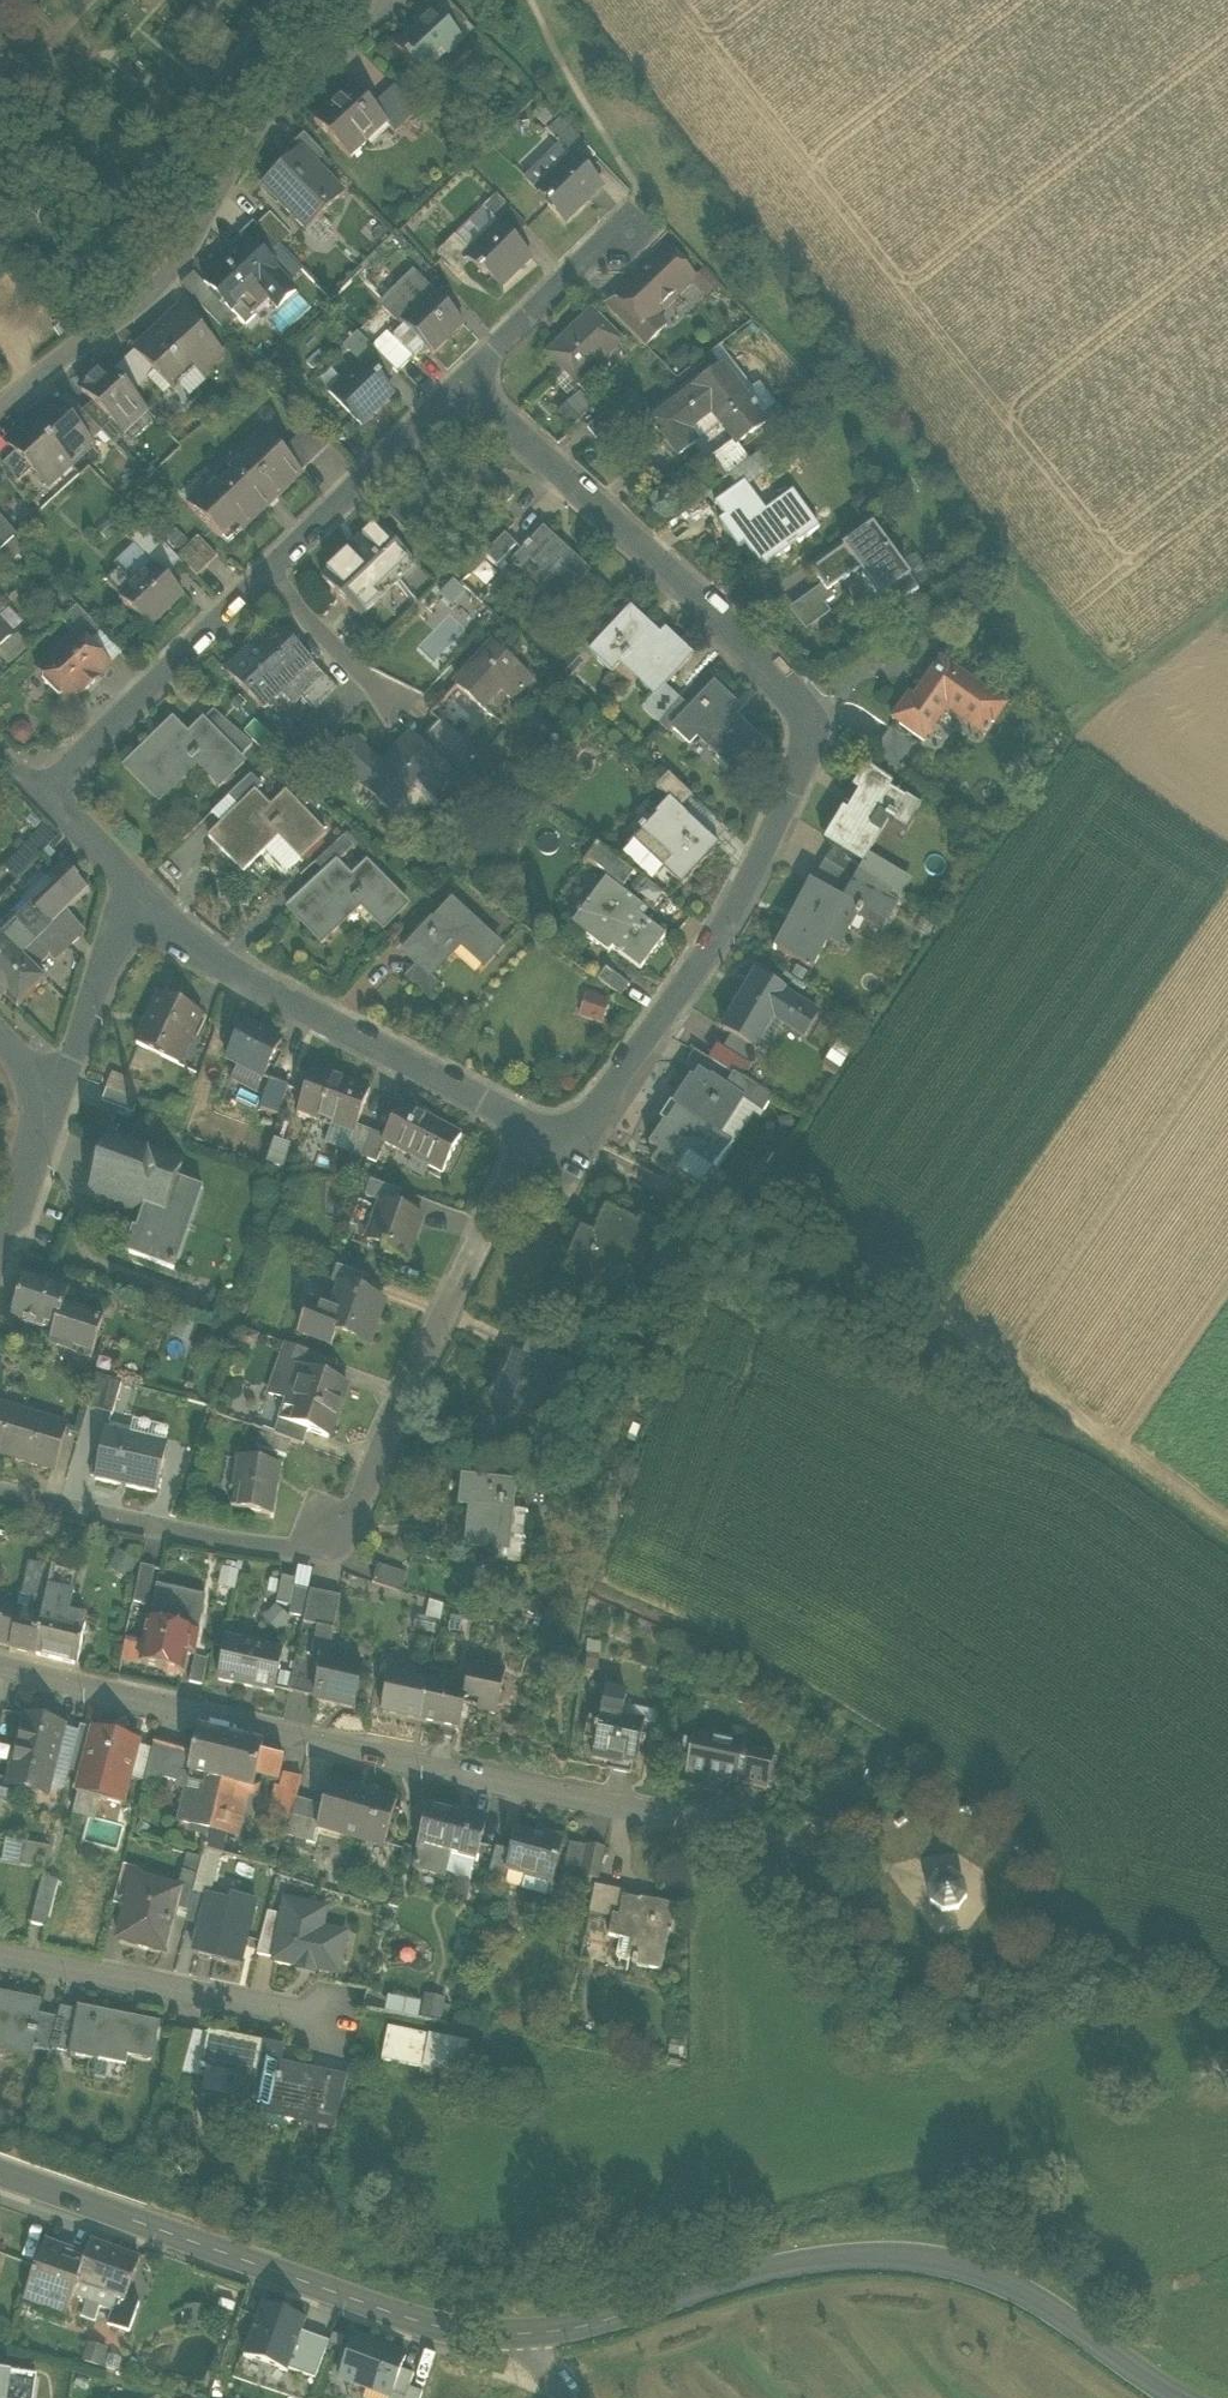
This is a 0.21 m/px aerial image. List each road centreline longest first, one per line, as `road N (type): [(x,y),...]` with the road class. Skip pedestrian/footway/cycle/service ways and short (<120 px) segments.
road 1 (residential): [(532,1127),(582,1144),(726,922),(811,751),(785,687),(467,386)]
road 2 (residential): [(0,1495),(225,1543),(304,1547),(339,1533),(361,1502),(532,1127)]
road 3 (residential): [(0,1672),(723,1829)]
road 4 (tertiary): [(528,2336),(612,2320),(800,2264),(879,2257),(969,2269),(1179,2397)]
road 5 (track): [(723,1829),(789,1900),(842,1998),(913,2038),(989,2030),(1092,1988),(1227,1998)]
road 6 (residential): [(0,402),(162,281),(285,99),(392,0)]
road 7 (tertiary): [(0,2179),(419,2324),(528,2336)]
road 8 (residential): [(141,890),(211,961),(532,1127)]
road 9 (residential): [(0,1957),(331,2025)]
road 10 (residential): [(258,577),(47,805)]
road 11 (residential): [(467,386),(258,577)]
road 12 (residential): [(626,220),(467,386)]
road 13 (residential): [(58,1099),(141,890)]
road 14 (residential): [(258,577),(413,721)]
road 15 (residential): [(58,1099),(0,1275)]
road 16 (track): [(1227,604),(1085,715)]
road 17 (track): [(1086,1446),(1227,1551)]
road 18 (residential): [(47,805),(141,890)]

